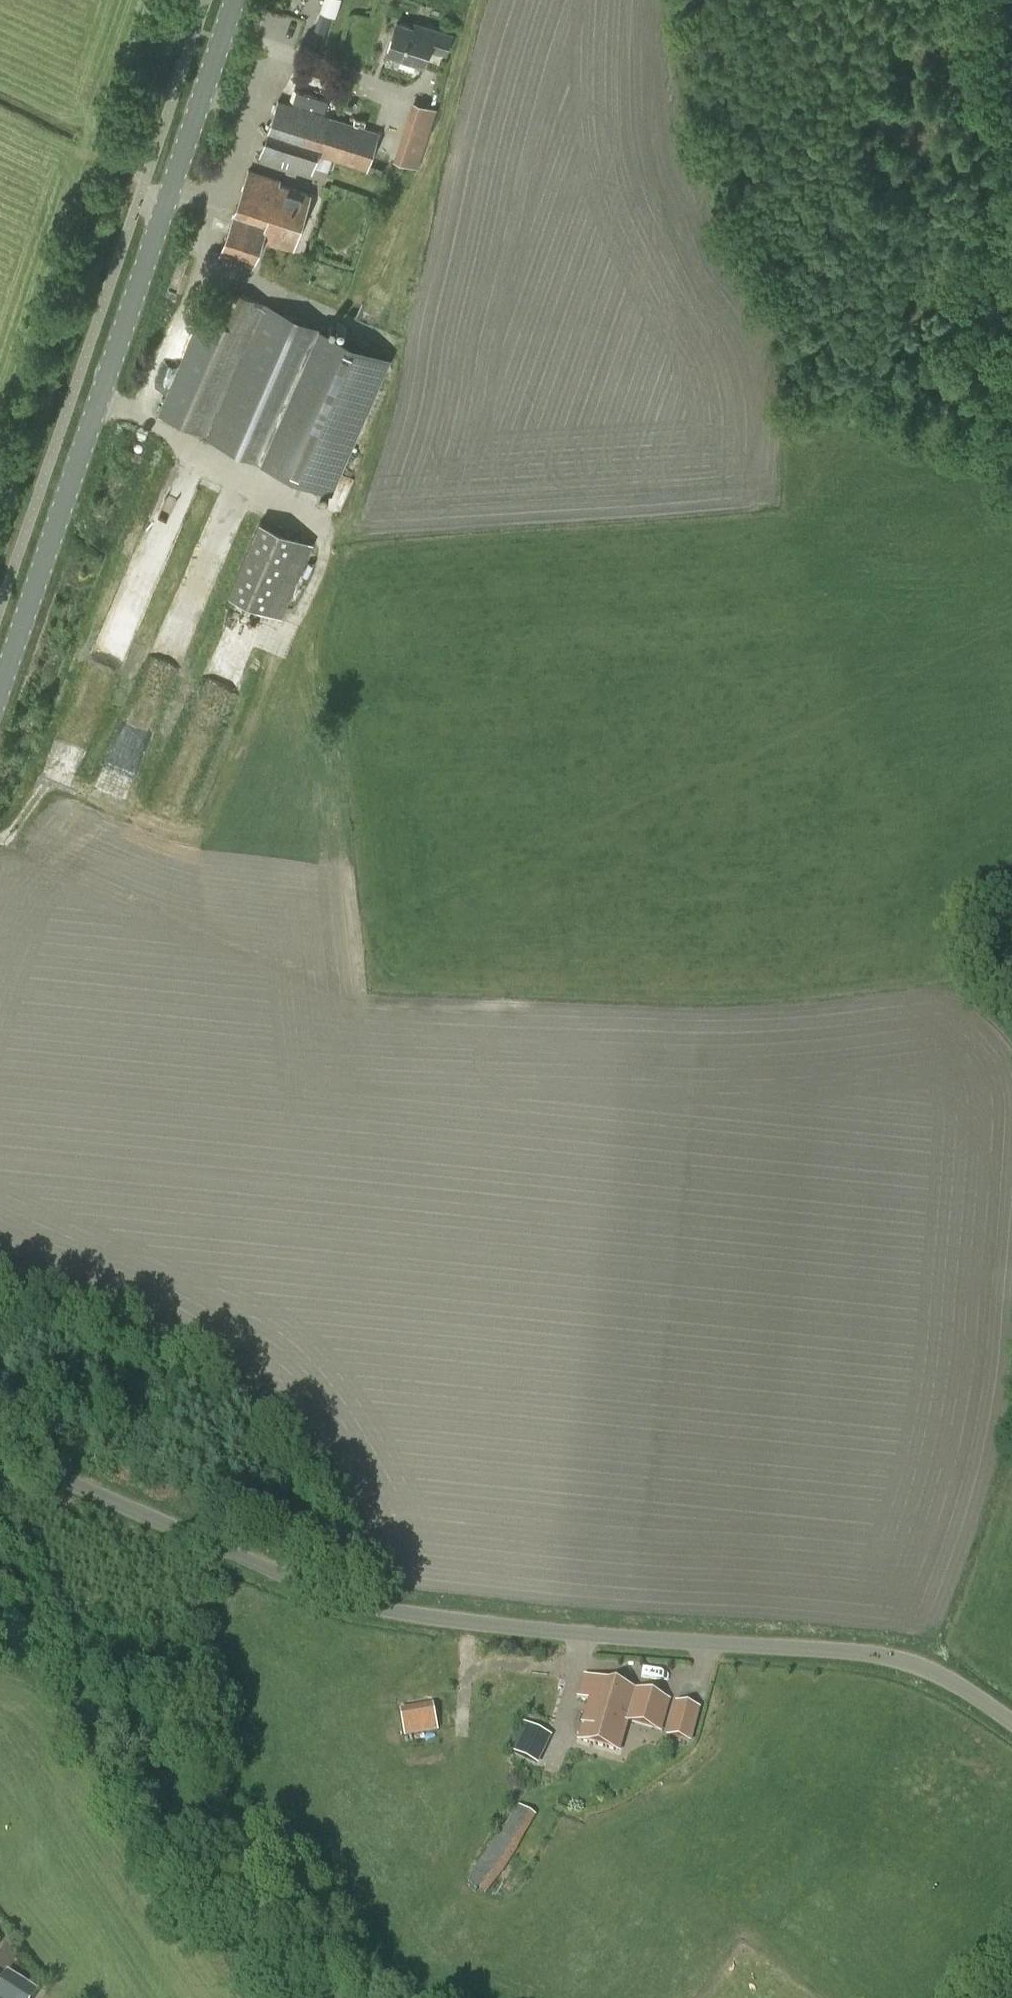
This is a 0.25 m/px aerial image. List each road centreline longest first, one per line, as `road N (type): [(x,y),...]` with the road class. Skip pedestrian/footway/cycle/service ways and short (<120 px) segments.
road 1 (unclassified): [(1011,1724),(938,1675),(871,1654),(373,1608),(0,1448)]
road 2 (secondary): [(0,689),(233,0)]

